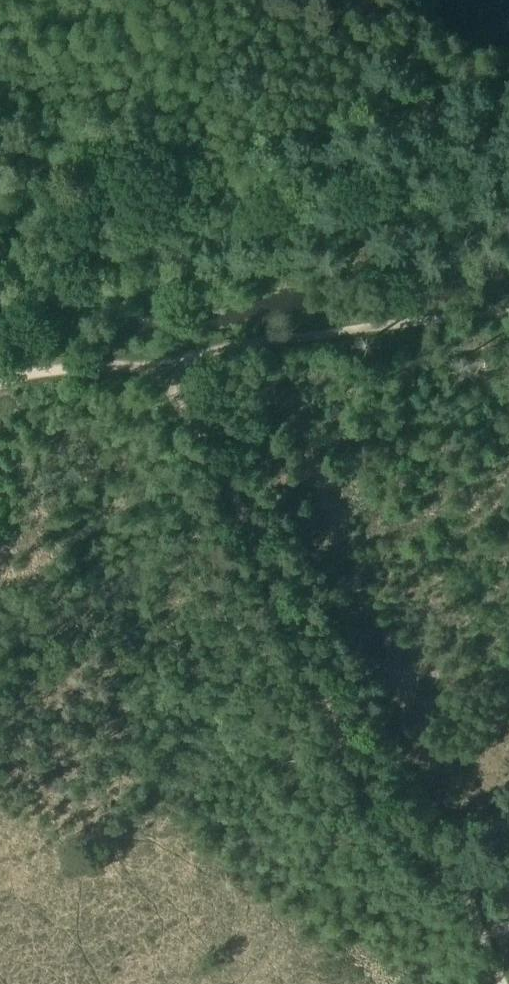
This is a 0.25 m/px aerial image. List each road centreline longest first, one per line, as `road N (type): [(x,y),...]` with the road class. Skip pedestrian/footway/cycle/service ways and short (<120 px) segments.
road 1 (track): [(456,879),(404,834),(160,366)]
road 2 (track): [(160,366),(269,342),(508,310)]
road 3 (track): [(0,379),(160,366)]

